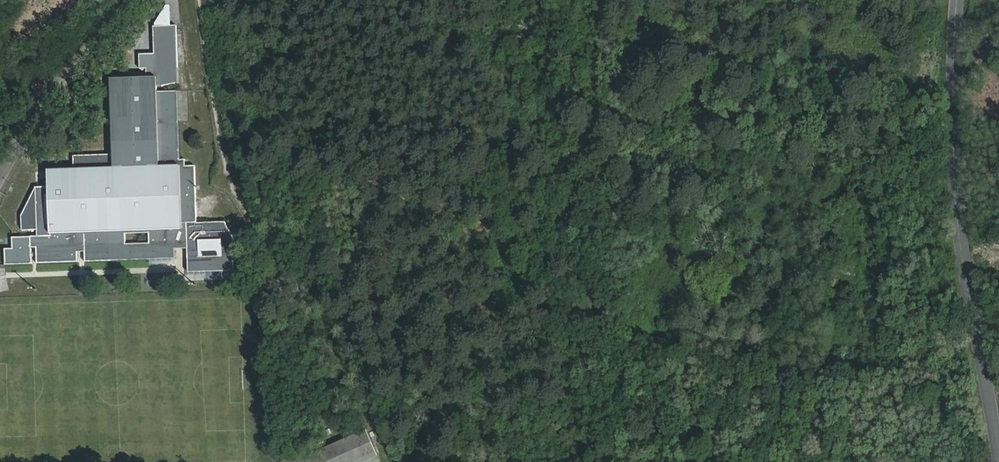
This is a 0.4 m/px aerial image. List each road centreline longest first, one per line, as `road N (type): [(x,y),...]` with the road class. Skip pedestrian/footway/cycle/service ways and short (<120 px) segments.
road 1 (track): [(408,461),(381,398),(234,186),(205,0)]
road 2 (residential): [(956,0),(953,169),(998,461)]

